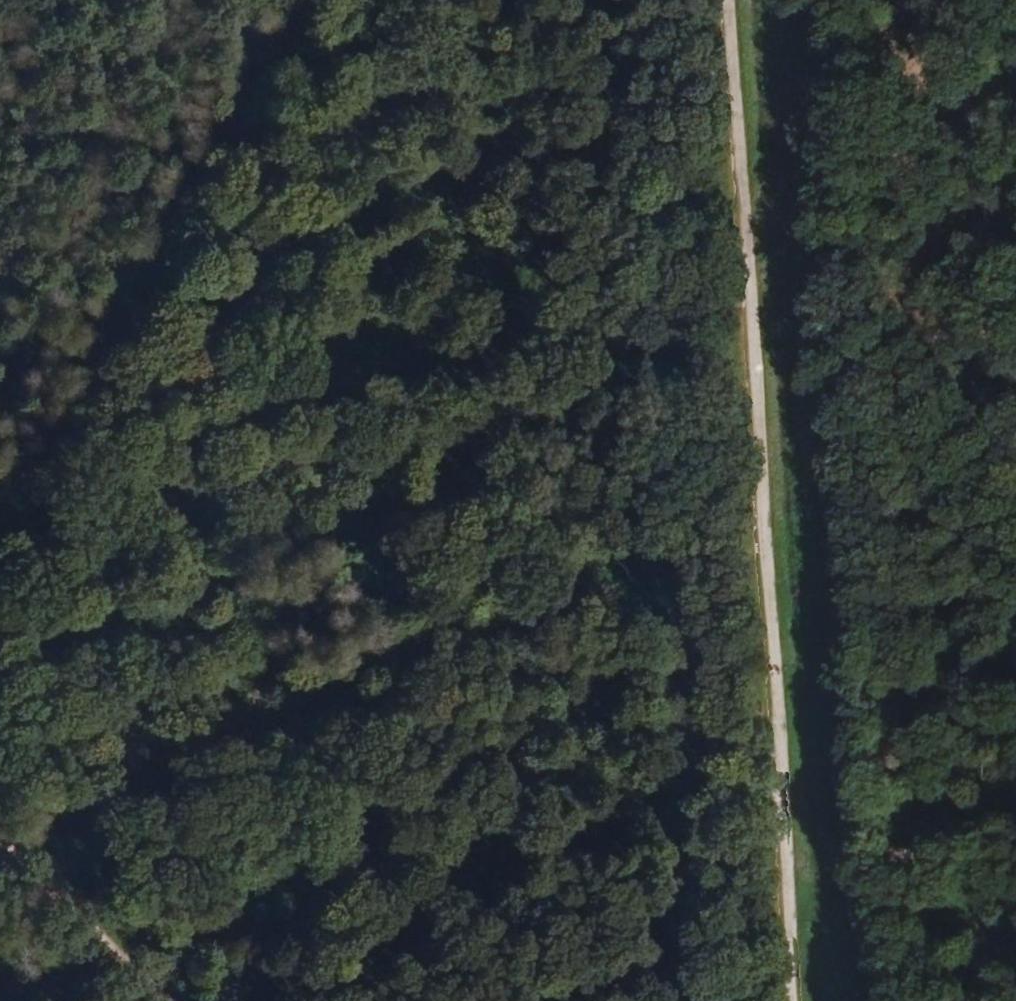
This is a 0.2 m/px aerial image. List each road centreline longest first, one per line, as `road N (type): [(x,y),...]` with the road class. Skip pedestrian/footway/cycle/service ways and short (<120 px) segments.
road 1 (track): [(796,1000),(742,0)]
road 2 (track): [(0,838),(171,1000)]

